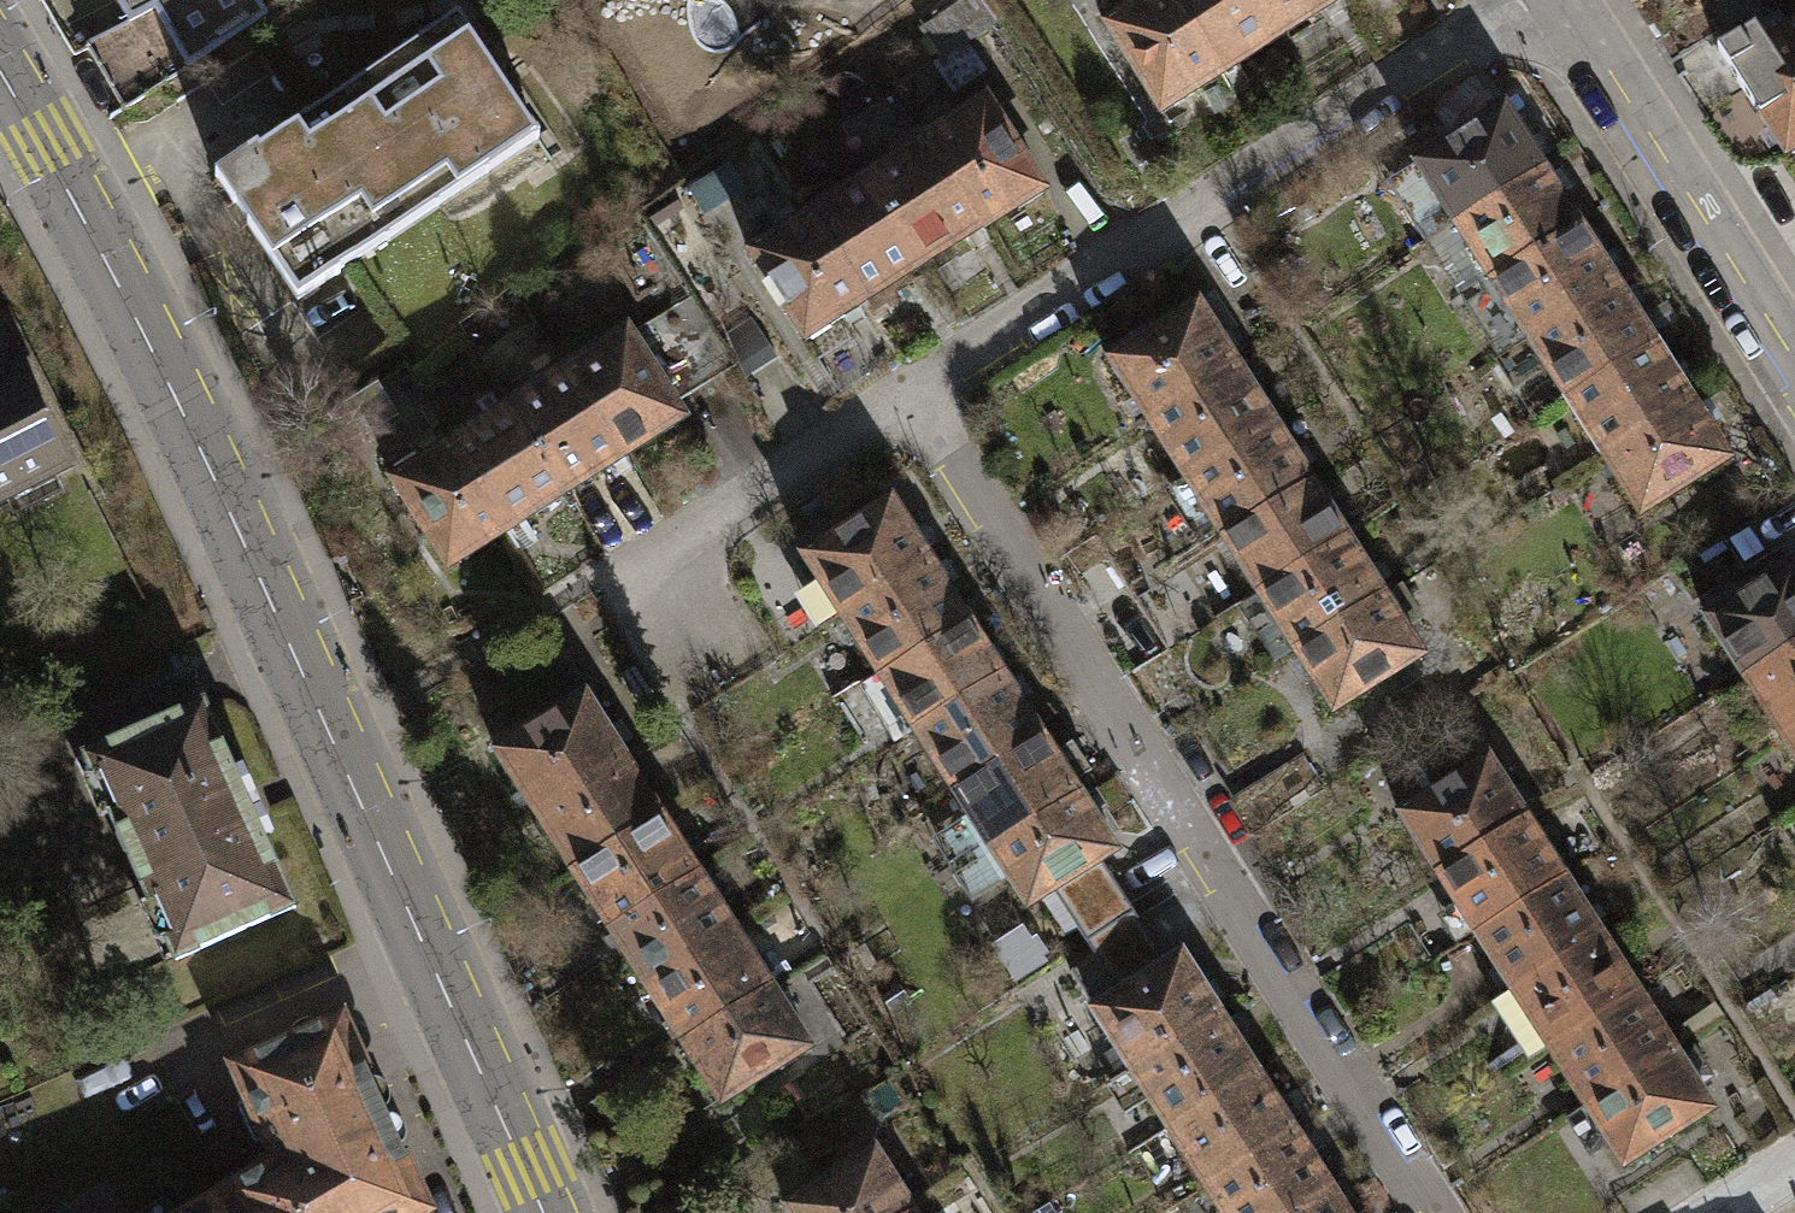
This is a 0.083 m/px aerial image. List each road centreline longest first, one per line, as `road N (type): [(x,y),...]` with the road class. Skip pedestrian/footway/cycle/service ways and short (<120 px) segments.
road 1 (tertiary): [(544,1212),(183,429),(0,80)]
road 2 (residential): [(1427,1212),(902,398)]
road 3 (residential): [(902,398),(1518,0)]
road 4 (residential): [(1794,338),(1580,0)]
road 5 (residential): [(618,577),(902,398)]

